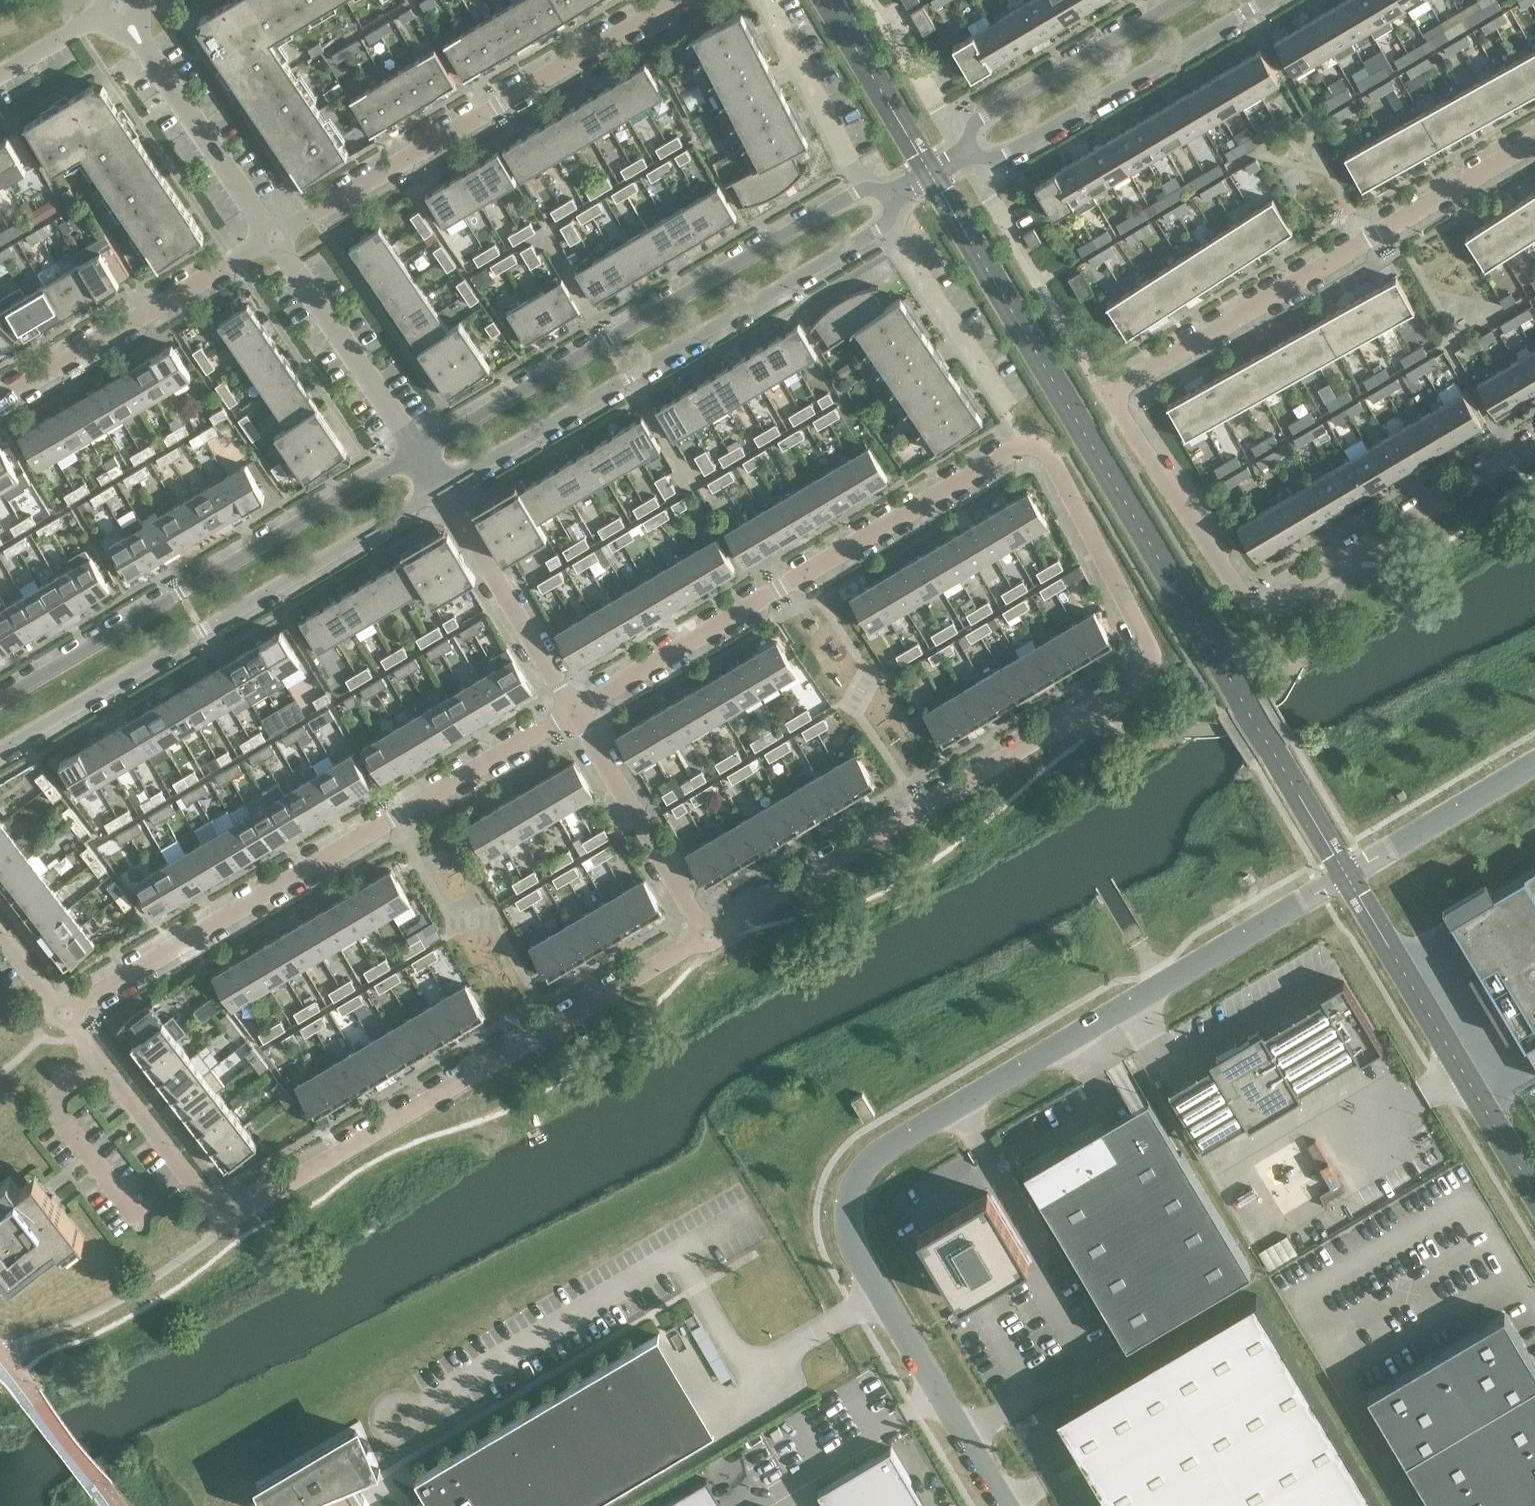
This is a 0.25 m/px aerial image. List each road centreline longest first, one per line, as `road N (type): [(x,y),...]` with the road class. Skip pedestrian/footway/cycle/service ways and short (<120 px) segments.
road 1 (unclassified): [(1005,1505),(866,1273),(851,1220),(860,1181),(876,1162),(959,1109),(1534,767)]
road 2 (residential): [(1534,450),(1305,590),(1268,595),(1228,570),(1117,394),(1534,143)]
road 3 (residential): [(707,934),(1140,677),(1150,657),(1145,635),(1048,450),(1024,444)]
road 4 (residential): [(60,1013),(571,711)]
road 5 (residential): [(230,1224),(707,934)]
road 6 (residential): [(571,711),(1024,444)]
road 7 (residential): [(441,487),(884,227)]
road 8 (residential): [(0,750),(441,487)]
road 9 (residential): [(849,194),(420,451)]
road 10 (residential): [(420,451),(0,701)]
road 11 (residential): [(269,239),(671,0)]
road 12 (unclassified): [(968,158),(1019,153),(1271,0)]
road 13 (residential): [(0,399),(269,239)]
road 14 (residential): [(269,239),(110,5)]
road 15 (residential): [(230,1224),(60,1013)]
road 16 (unclassified): [(1176,0),(996,105),(968,158)]
road 17 (residential): [(707,934),(571,711)]
road 18 (residential): [(420,451),(269,239)]
road 19 (residential): [(571,711),(441,487)]
road 20 (residential): [(1024,444),(884,227)]
road 21 (residential): [(755,0),(852,160),(849,194)]
road 22 (residential): [(110,5),(0,71)]

